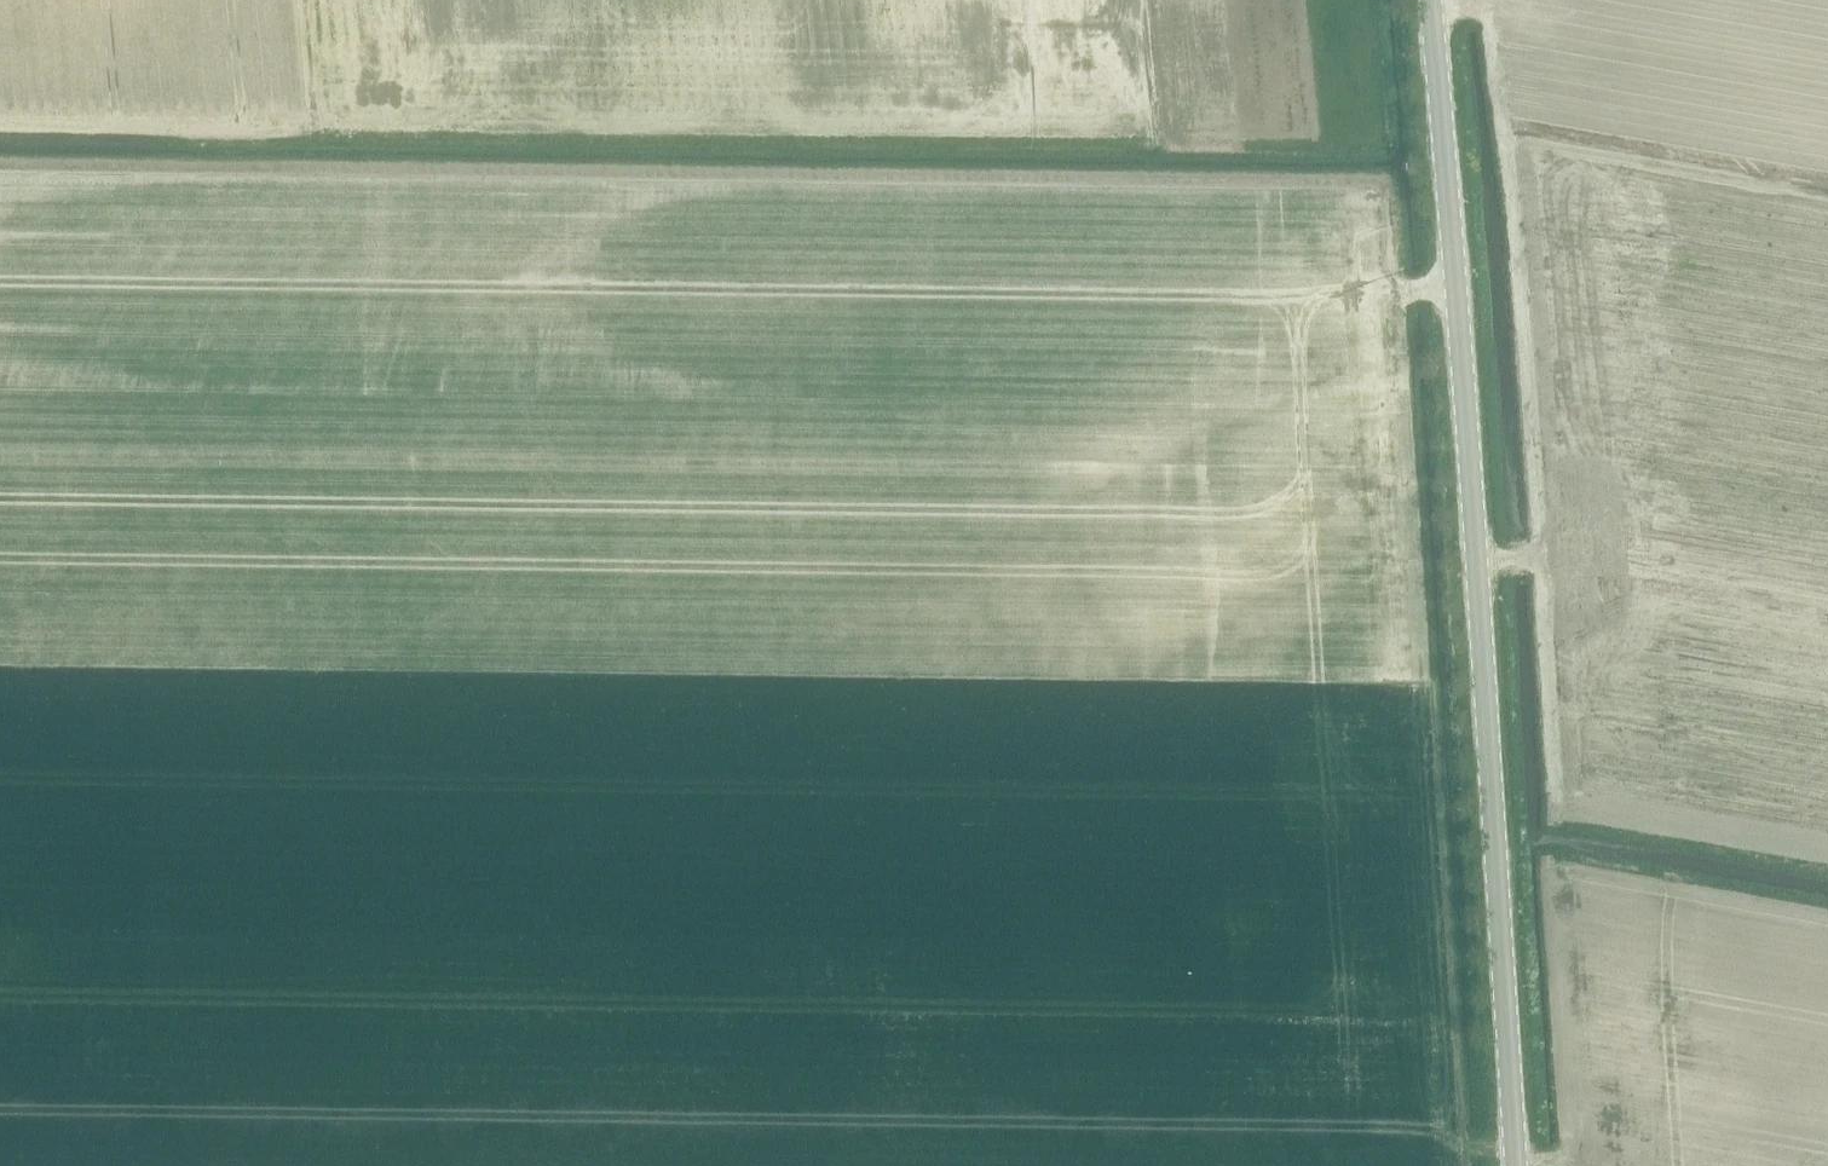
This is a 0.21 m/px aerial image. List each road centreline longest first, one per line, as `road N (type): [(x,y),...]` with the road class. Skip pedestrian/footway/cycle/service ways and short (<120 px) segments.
road 1 (tertiary): [(1518,1165),(1462,282),(1434,0)]

